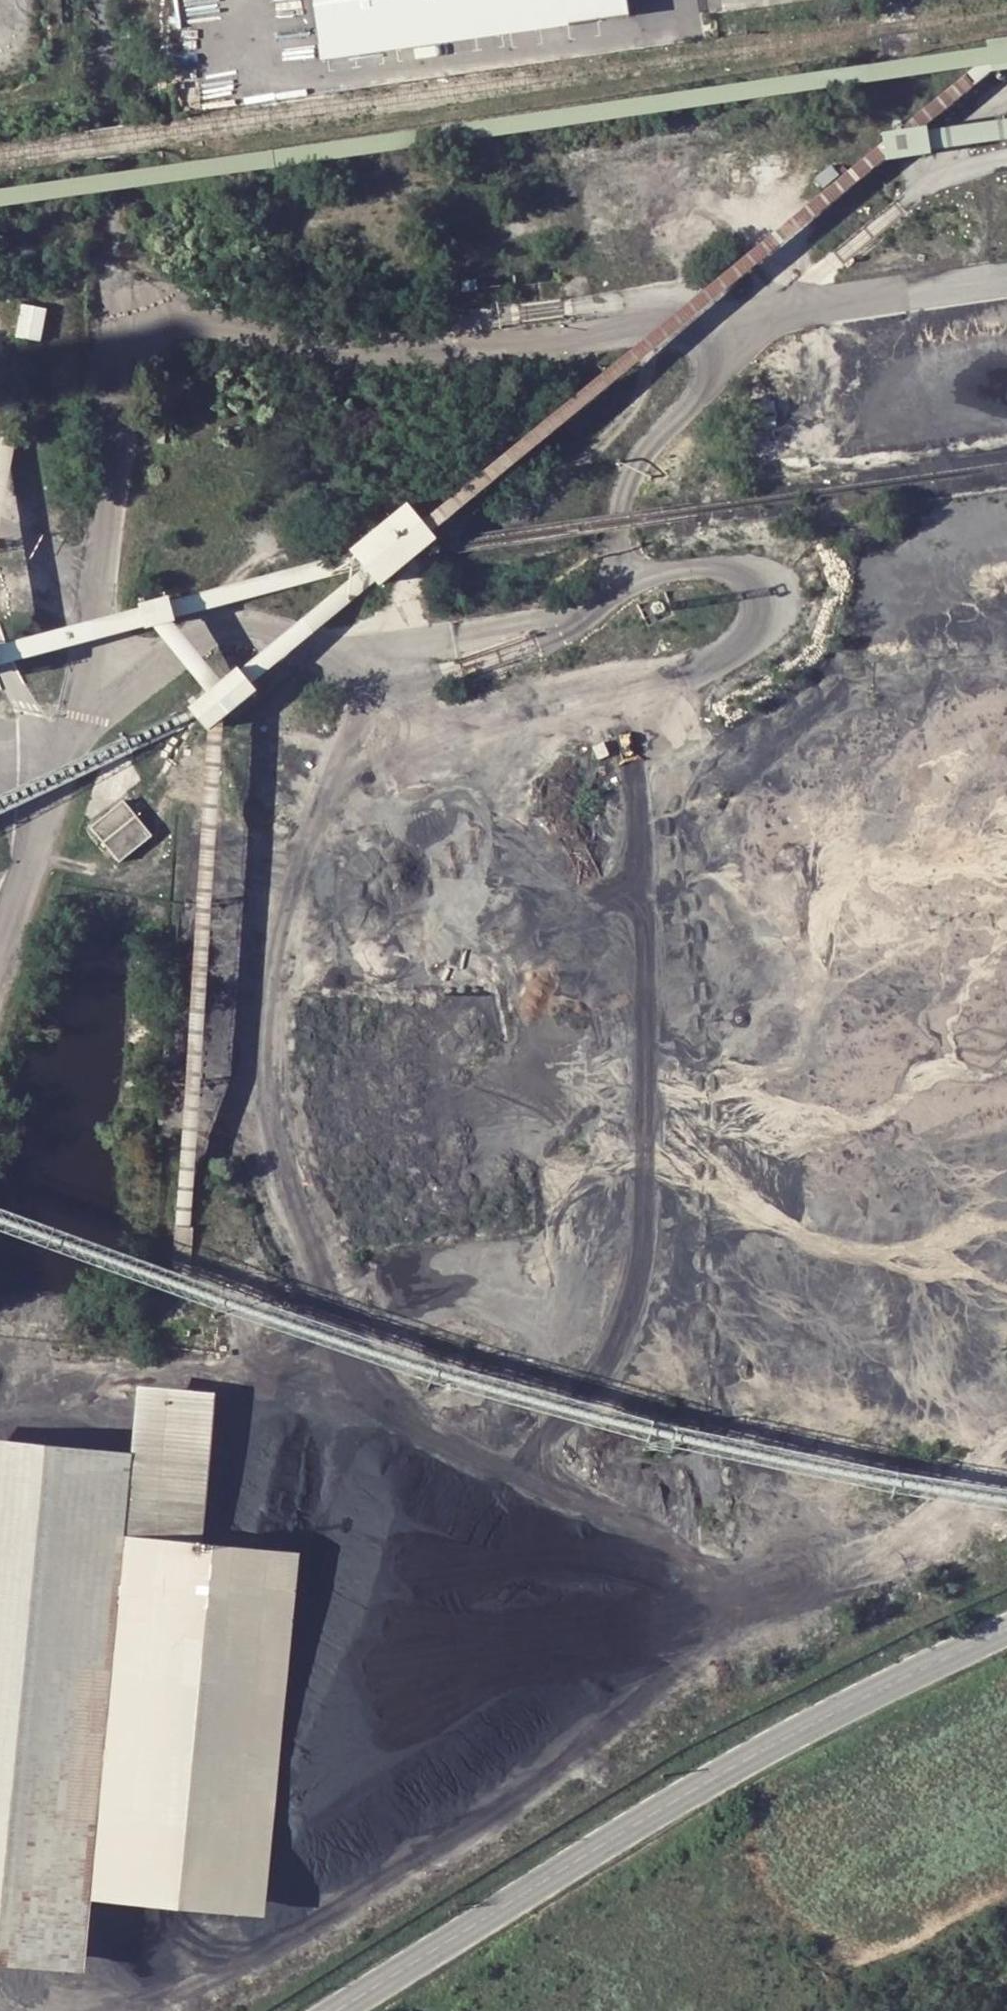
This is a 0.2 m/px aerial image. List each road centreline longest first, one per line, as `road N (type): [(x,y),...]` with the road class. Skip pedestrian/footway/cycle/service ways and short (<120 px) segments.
road 1 (secondary): [(1006,1630),(760,1753),(331,2010)]

